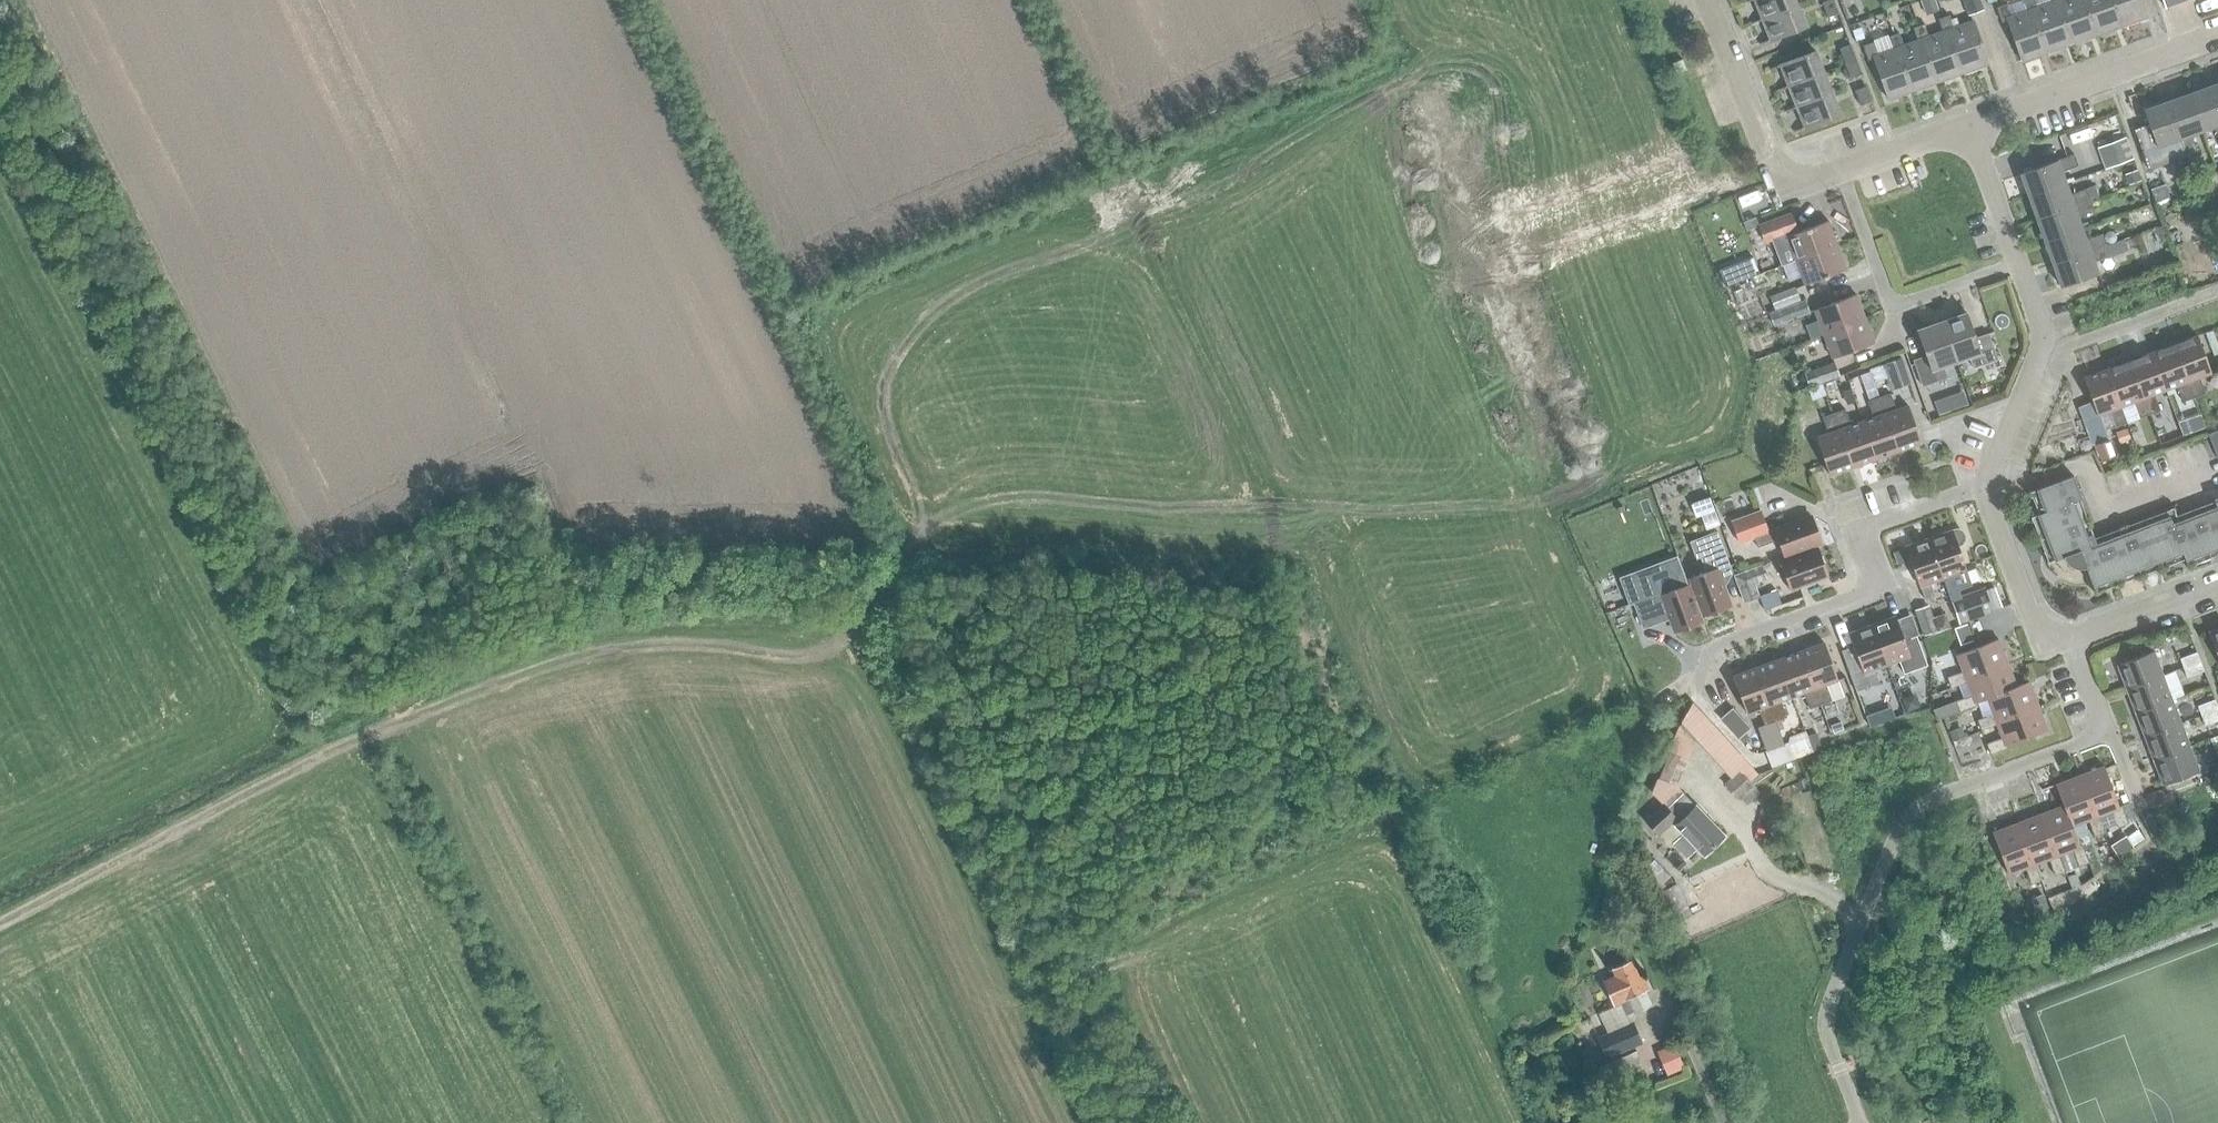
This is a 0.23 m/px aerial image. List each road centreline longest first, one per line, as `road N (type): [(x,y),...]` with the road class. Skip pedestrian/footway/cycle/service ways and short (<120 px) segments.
road 1 (residential): [(1840,1069),(1827,1032),(1831,1001),(1901,830),(1949,793),(2108,733),(2073,641)]
road 2 (track): [(1949,793),(2007,948),(2027,960),(2217,830)]
road 3 (residential): [(1984,488),(2040,327),(1969,126)]
road 4 (residential): [(1969,126),(2217,39)]
road 5 (residential): [(1842,171),(1798,181),(1779,170),(1708,0)]
road 6 (residential): [(2073,641),(2040,636),(2031,622),(1984,488)]
road 7 (residential): [(1880,586),(1859,530),(1984,488)]
road 8 (track): [(1850,953),(1911,1099)]
road 9 (residential): [(2217,585),(2073,641)]
road 10 (residential): [(1842,171),(1969,126)]

